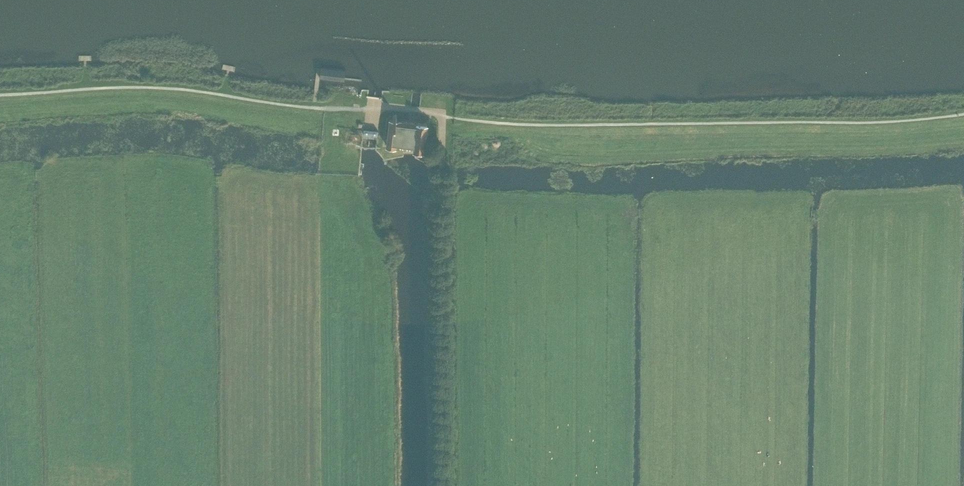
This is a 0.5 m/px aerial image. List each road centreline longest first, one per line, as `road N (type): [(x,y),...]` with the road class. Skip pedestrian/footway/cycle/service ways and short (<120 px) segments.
road 1 (unclassified): [(443,485),(443,118)]

